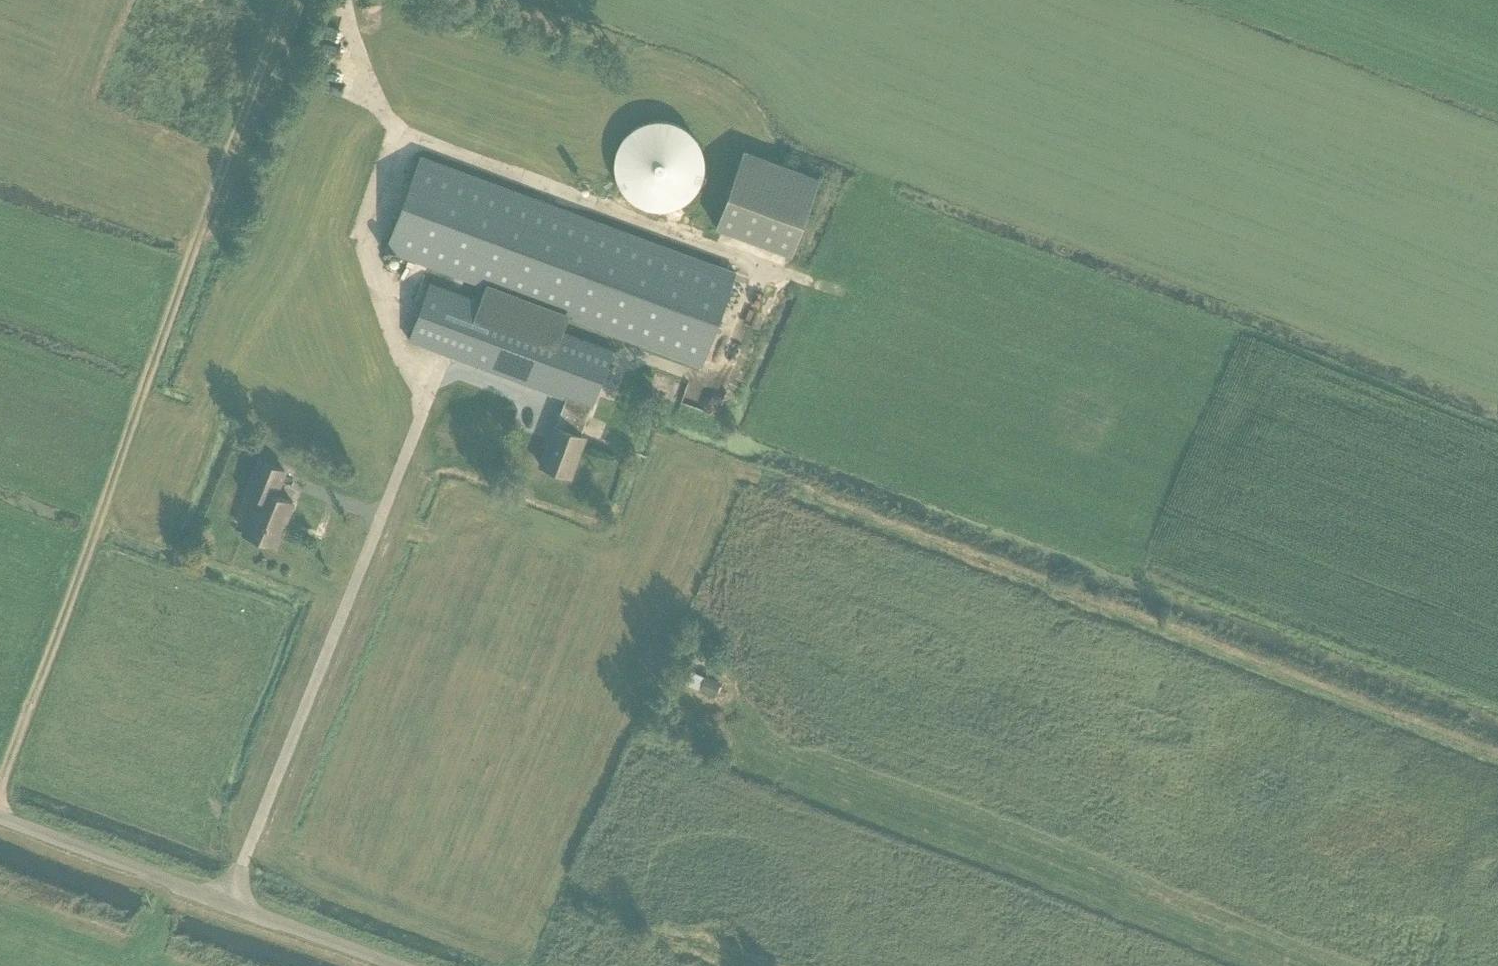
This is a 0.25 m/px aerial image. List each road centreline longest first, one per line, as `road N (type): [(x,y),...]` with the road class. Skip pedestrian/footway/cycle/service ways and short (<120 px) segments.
road 1 (track): [(0,786),(290,0)]
road 2 (unclassified): [(394,965),(0,821)]

